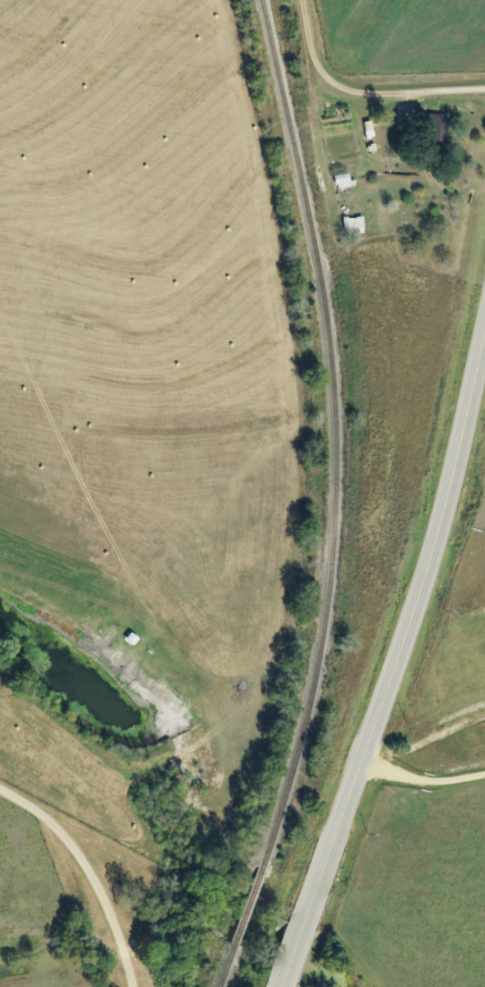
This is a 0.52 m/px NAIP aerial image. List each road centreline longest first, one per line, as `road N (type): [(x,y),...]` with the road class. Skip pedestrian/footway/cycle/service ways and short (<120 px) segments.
road 1 (primary): [(331,844),(447,502),(484,333)]
road 2 (residential): [(136,986),(105,881),(57,825),(0,788)]
road 3 (residential): [(484,88),(370,92),(343,84),(320,55),(310,0)]
road 4 (primary): [(280,986),(331,844)]
road 5 (residential): [(365,759),(415,780),(484,774)]

